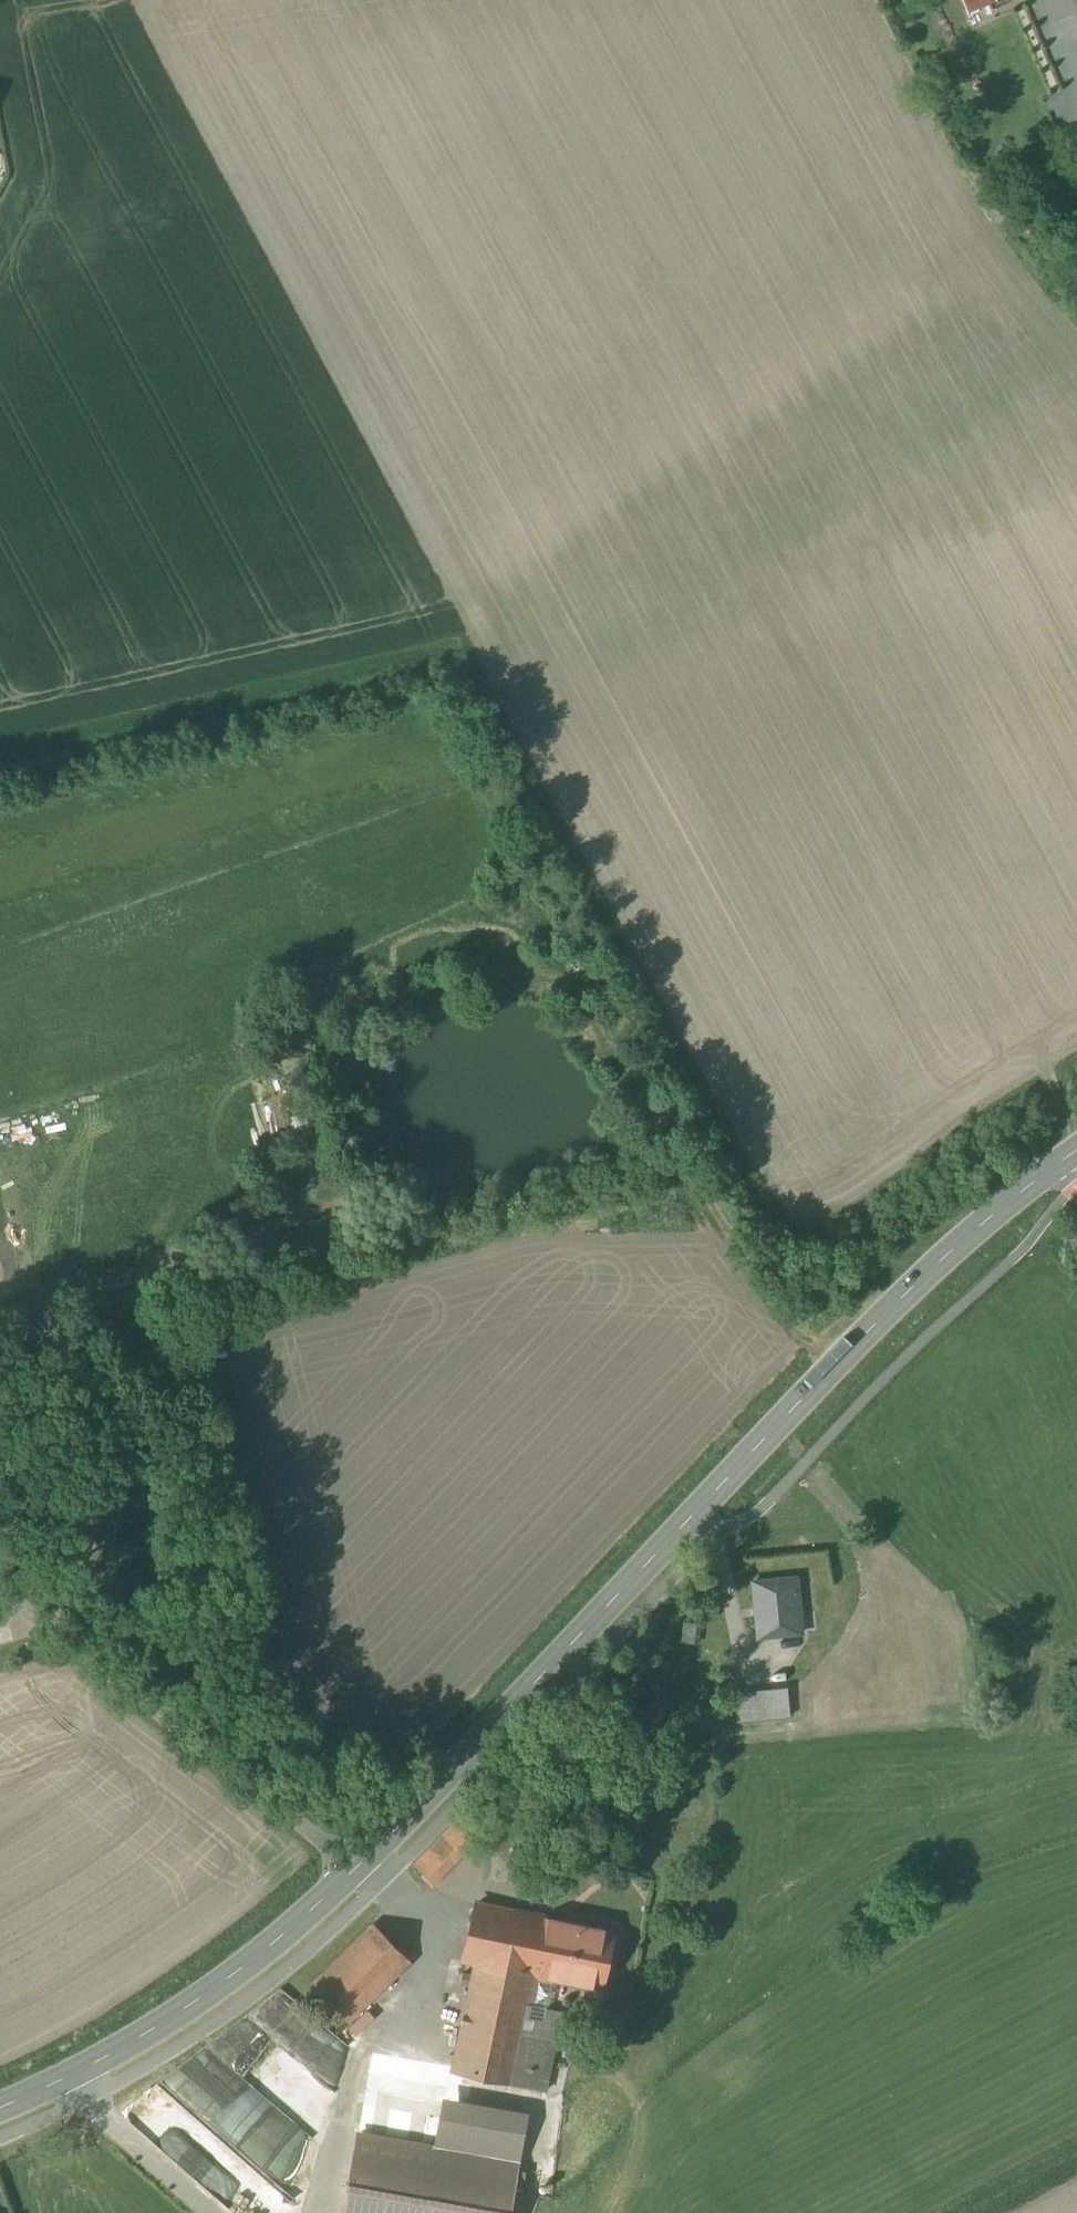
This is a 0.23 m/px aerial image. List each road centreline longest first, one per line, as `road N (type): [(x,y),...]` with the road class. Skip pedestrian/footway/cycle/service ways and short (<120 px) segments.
road 1 (tertiary): [(1066,1159),(895,1304),(354,1872)]
road 2 (track): [(842,1358),(799,1332),(748,1279),(679,1168),(594,993),(573,975),(515,964),(292,1031)]
road 3 (unclassified): [(354,1872),(0,1592)]
road 4 (tertiary): [(354,1872),(174,2015),(86,2068),(0,2104)]
road 5 (unclassified): [(360,2057),(439,1970),(437,1938),(354,1872)]
road 6 (track): [(0,1323),(121,1289)]

